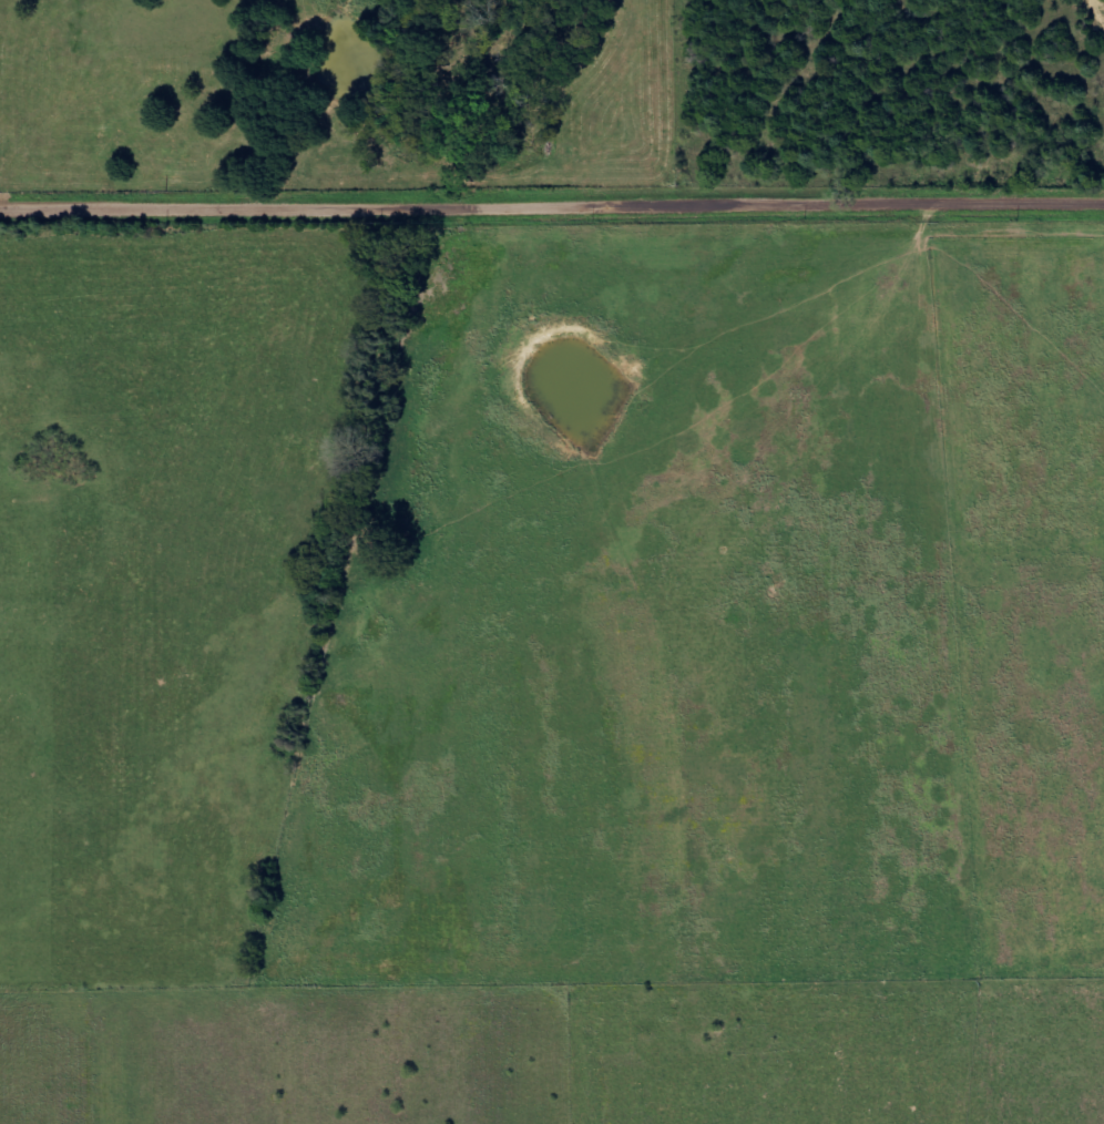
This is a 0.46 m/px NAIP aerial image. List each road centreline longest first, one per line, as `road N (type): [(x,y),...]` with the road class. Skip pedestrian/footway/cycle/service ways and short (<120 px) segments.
road 1 (residential): [(462,208),(1103,202)]
road 2 (residential): [(0,209),(462,208)]

